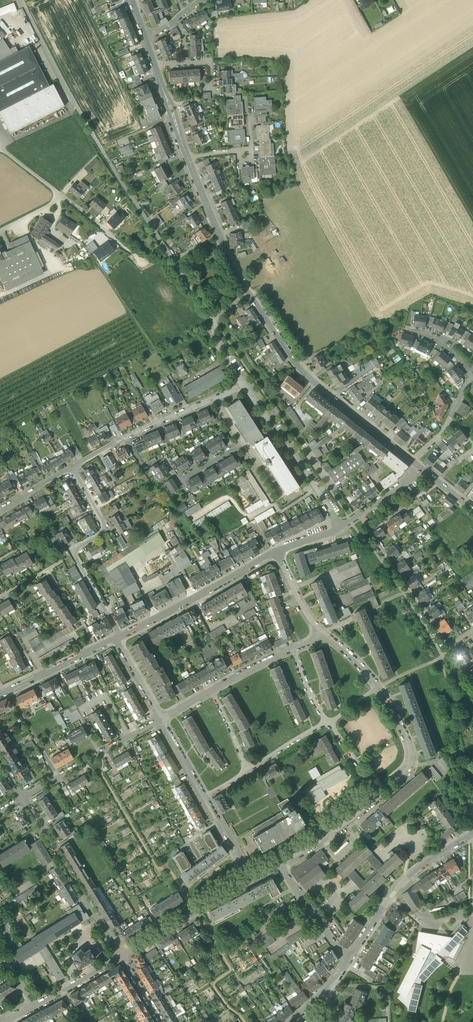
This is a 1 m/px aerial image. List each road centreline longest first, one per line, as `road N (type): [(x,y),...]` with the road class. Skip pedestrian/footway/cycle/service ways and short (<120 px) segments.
road 1 (unclassified): [(211,318),(98,147),(22,0)]
road 2 (tertiary): [(413,461),(295,363),(248,294)]
road 3 (residential): [(121,636),(74,551),(107,530),(73,467)]
road 4 (residential): [(23,797),(122,956)]
road 5 (residential): [(349,960),(394,894),(472,833)]
road 6 (residential): [(121,636),(272,554)]
road 7 (residential): [(339,527),(244,386)]
road 8 (residential): [(23,797),(160,719)]
road 9 (residential): [(215,399),(73,467)]
road 10 (residential): [(122,956),(252,878)]
road 11 (residential): [(211,61),(228,40),(305,38),(338,18)]
road 12 (residential): [(449,647),(370,531)]
road 13 (residential): [(378,795),(415,755),(378,687)]
road 14 (tertiary): [(188,159),(239,277)]
road 15 (residential): [(0,694),(115,640)]
road 16 (residential): [(215,399),(242,443),(178,480)]
road 17 (residential): [(279,865),(378,795)]

